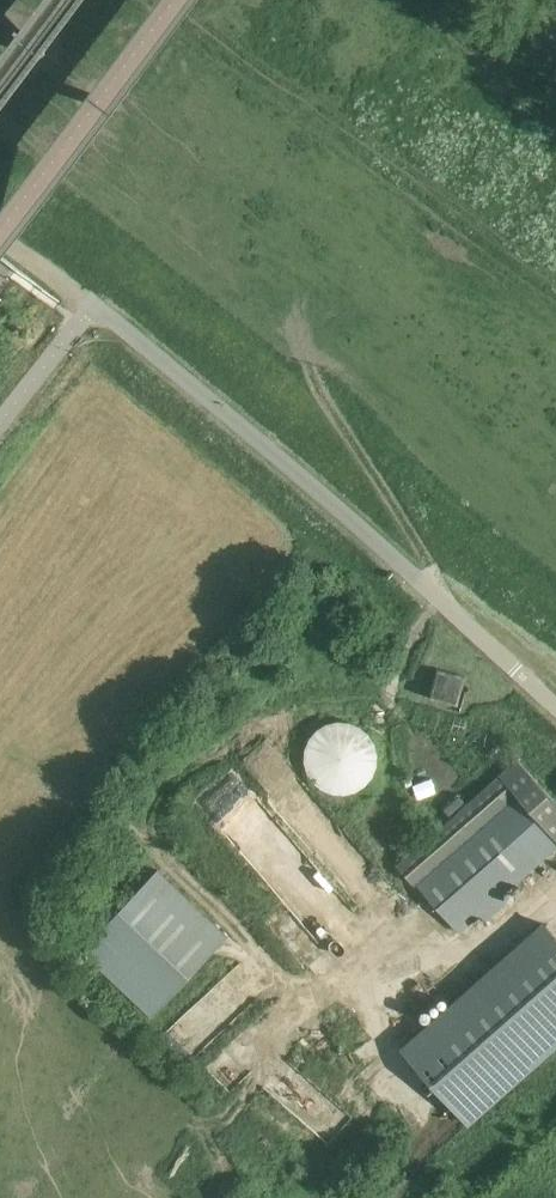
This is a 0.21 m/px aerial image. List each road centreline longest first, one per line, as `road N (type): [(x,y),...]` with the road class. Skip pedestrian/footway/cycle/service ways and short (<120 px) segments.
road 1 (unclassified): [(555,705),(91,308)]
road 2 (track): [(436,595),(424,551),(308,366)]

